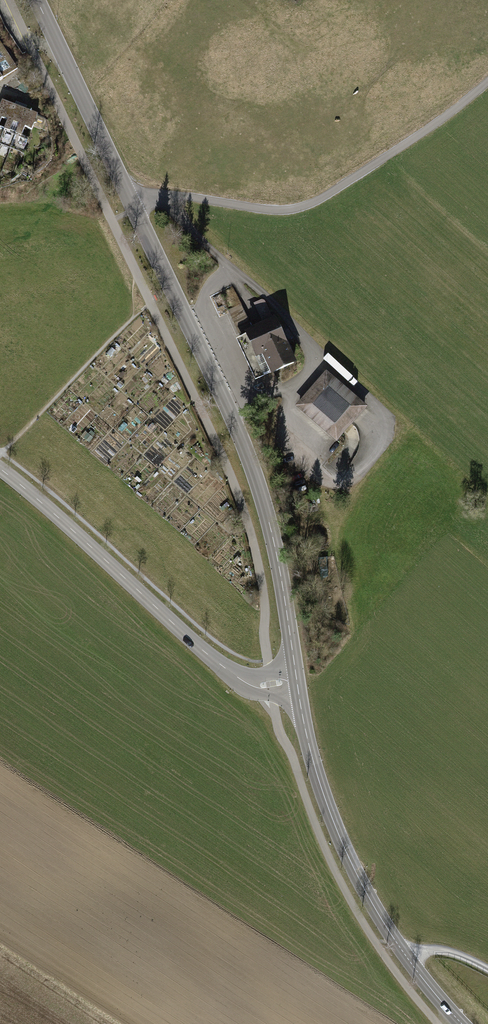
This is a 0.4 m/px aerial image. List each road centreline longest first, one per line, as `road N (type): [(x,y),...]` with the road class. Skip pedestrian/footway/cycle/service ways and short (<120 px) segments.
road 1 (tertiary): [(297,681),(274,544),(246,449),(37,0)]
road 2 (tertiary): [(297,681),(258,685),(229,674),(0,469)]
road 3 (track): [(156,198),(302,208),(487,81)]
road 4 (tertiary): [(409,959),(341,843),(297,681)]

